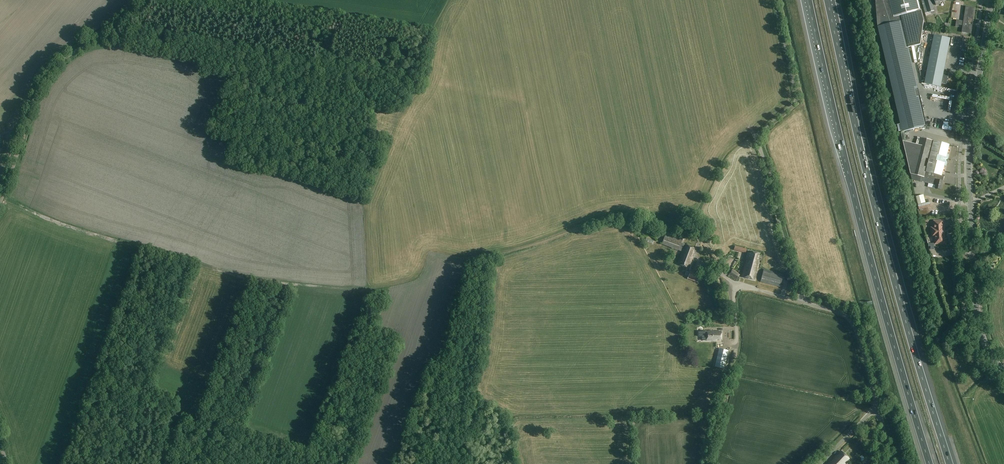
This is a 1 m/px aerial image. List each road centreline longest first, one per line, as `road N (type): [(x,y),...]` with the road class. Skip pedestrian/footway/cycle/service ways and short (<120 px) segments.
road 1 (motorway): [(808,0),(930,463)]
road 2 (motorway): [(950,463),(874,199),(829,0)]
road 3 (secondary): [(1003,370),(980,326),(970,188),(991,2)]
road 4 (unclassified): [(0,210),(50,74),(149,0)]
road 5 (track): [(474,261),(613,217),(660,224)]
road 6 (unclassified): [(800,301),(758,133)]
road 7 (unclassified): [(878,410),(851,322),(800,301)]

